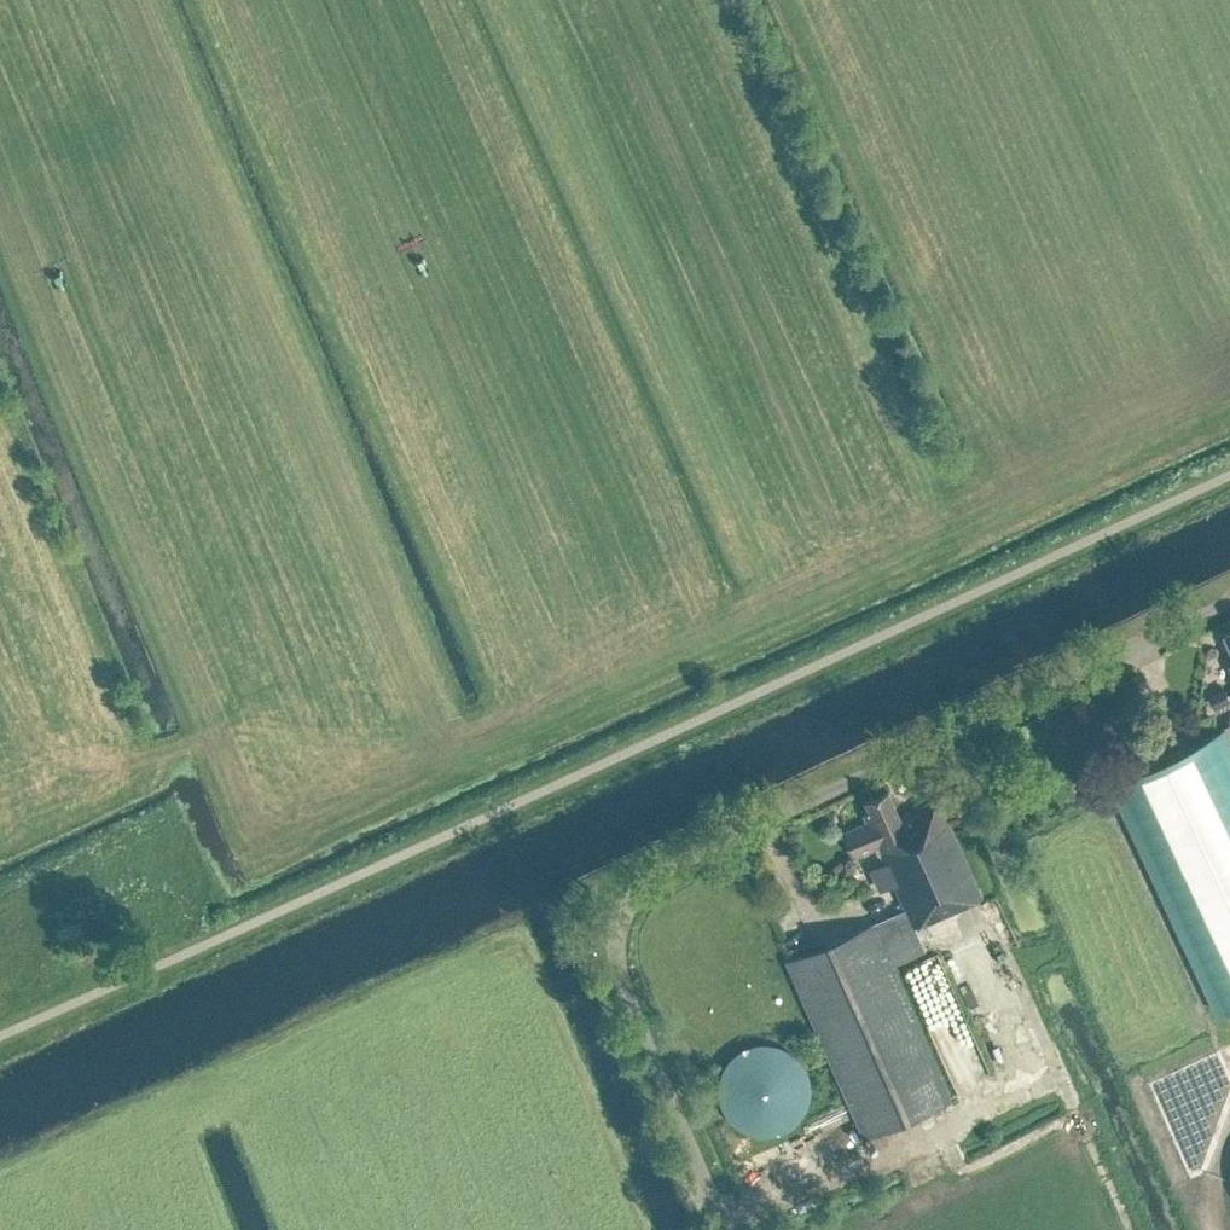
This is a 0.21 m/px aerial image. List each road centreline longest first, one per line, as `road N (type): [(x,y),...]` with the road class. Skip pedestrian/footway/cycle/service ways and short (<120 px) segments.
road 1 (residential): [(725,1229),(615,968),(615,930),(630,893),(644,878),(1229,602)]

